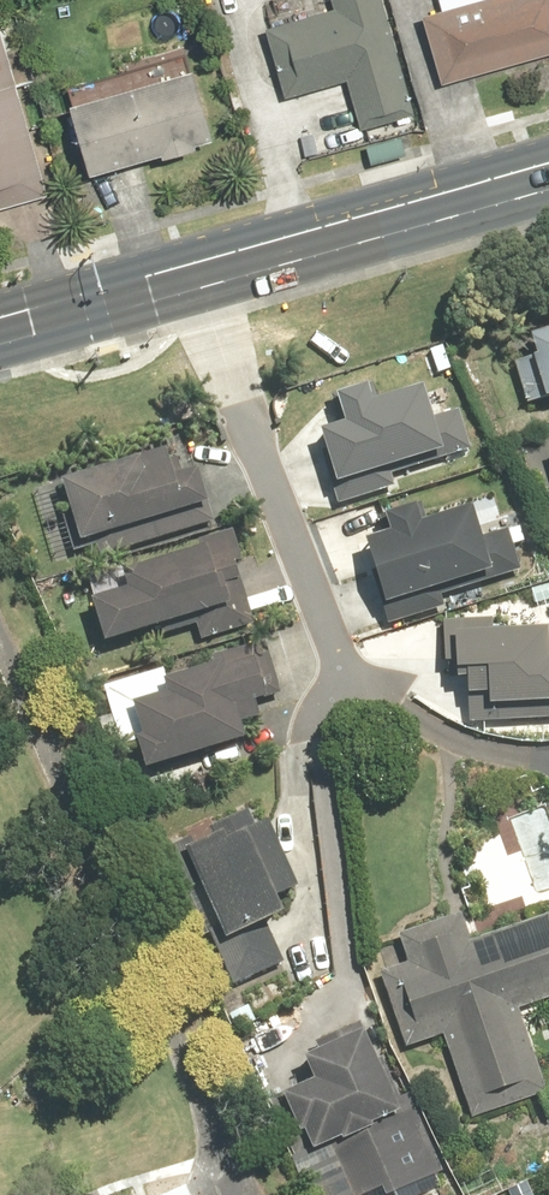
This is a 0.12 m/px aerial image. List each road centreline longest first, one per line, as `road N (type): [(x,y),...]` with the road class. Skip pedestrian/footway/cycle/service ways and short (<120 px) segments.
road 1 (residential): [(191,267),(343,672)]
road 2 (secondary): [(191,267),(548,165)]
road 3 (residential): [(548,758),(478,746),(412,712),(377,680),(343,672)]
road 4 (secondary): [(0,321),(191,267)]

